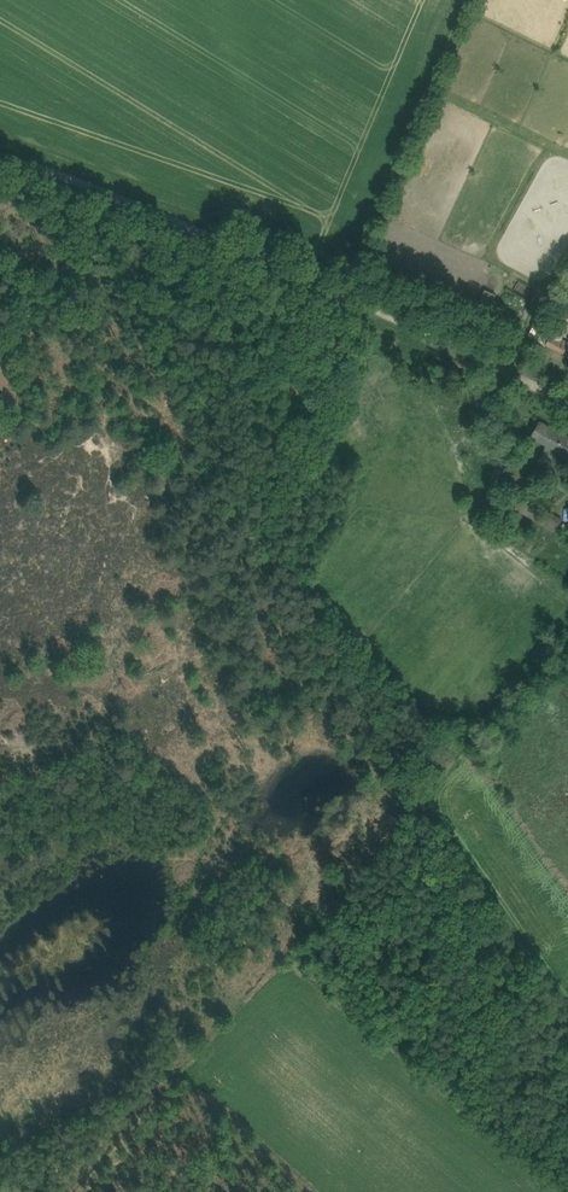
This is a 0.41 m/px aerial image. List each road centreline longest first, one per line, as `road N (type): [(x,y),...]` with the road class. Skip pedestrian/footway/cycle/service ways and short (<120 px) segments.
road 1 (track): [(124,201),(567,402)]
road 2 (track): [(0,348),(124,201)]
road 3 (track): [(0,154),(24,157),(124,201)]

